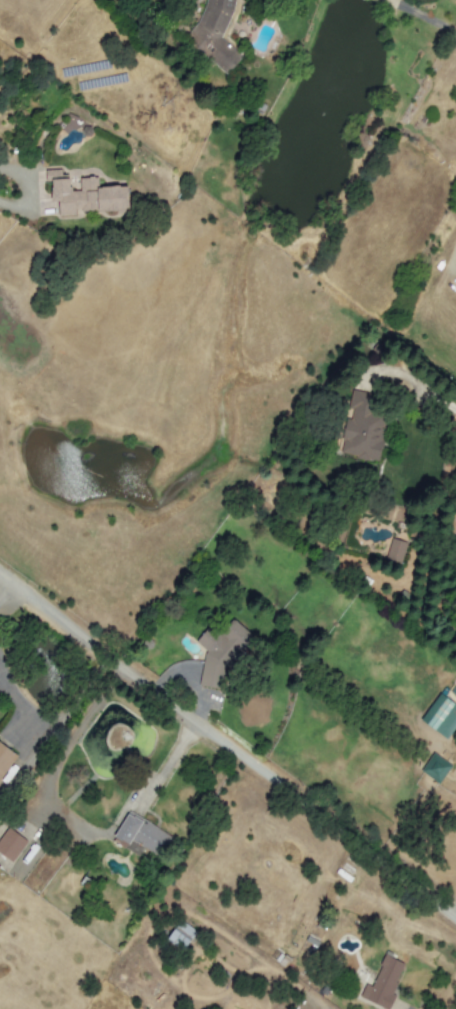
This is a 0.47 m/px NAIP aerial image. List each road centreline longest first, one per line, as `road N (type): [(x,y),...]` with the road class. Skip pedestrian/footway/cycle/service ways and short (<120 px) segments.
road 1 (residential): [(455,915),(0,579)]

